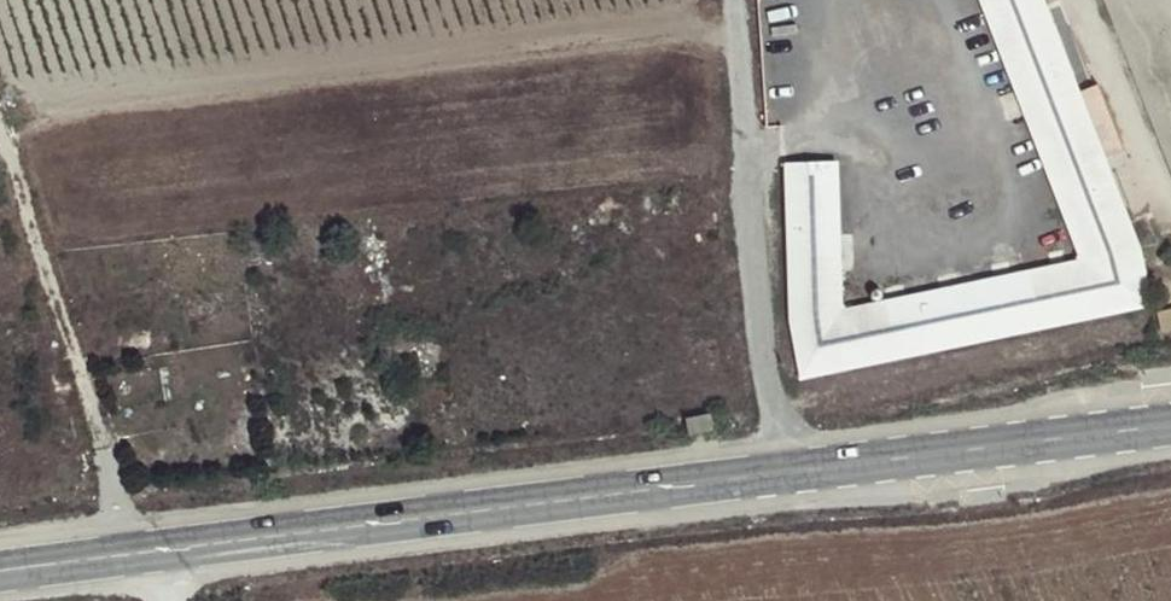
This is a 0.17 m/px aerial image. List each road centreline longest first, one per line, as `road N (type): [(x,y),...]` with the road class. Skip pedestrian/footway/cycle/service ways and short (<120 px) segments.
road 1 (secondary): [(140,555),(792,473)]
road 2 (unclassified): [(738,0),(761,304),(792,473)]
road 3 (unclassified): [(0,161),(140,555)]
road 4 (secondary): [(792,473),(1170,427)]
road 5 (secondary): [(0,577),(140,555)]

